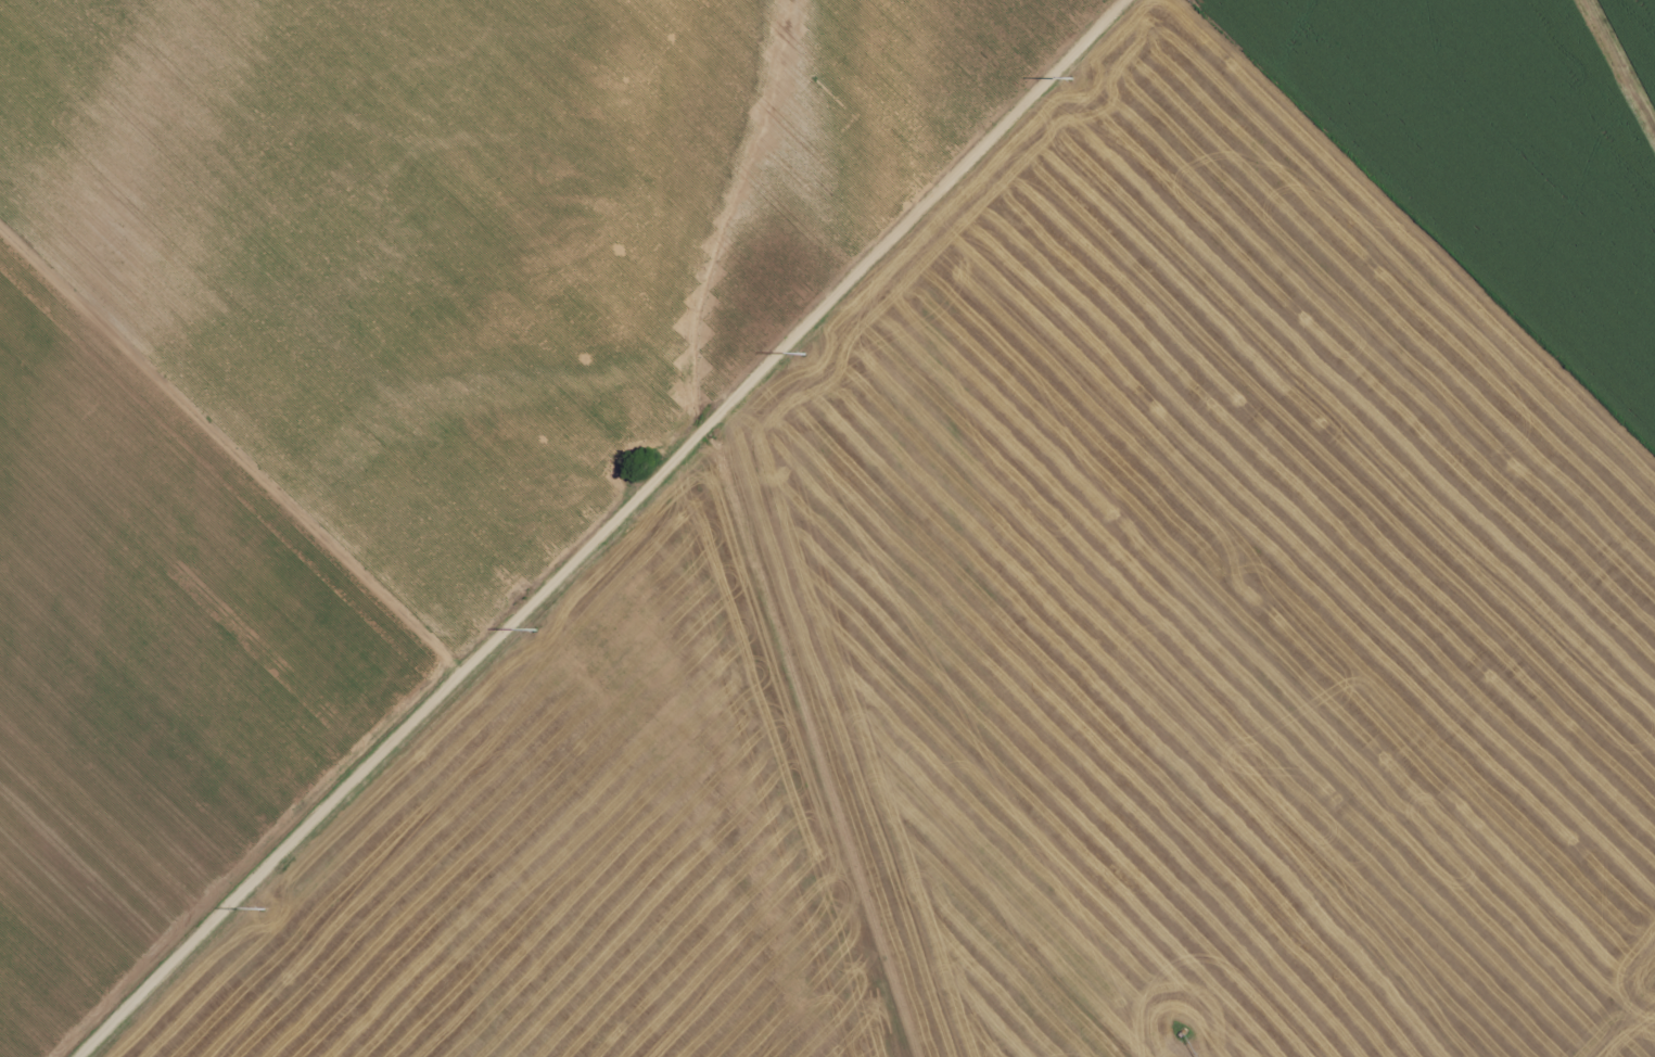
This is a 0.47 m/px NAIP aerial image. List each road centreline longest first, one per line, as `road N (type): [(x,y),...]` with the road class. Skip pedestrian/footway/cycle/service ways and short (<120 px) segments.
road 1 (residential): [(107,1056),(448,710),(454,683),(507,645),(1135,0)]
road 2 (residential): [(0,282),(454,683)]

